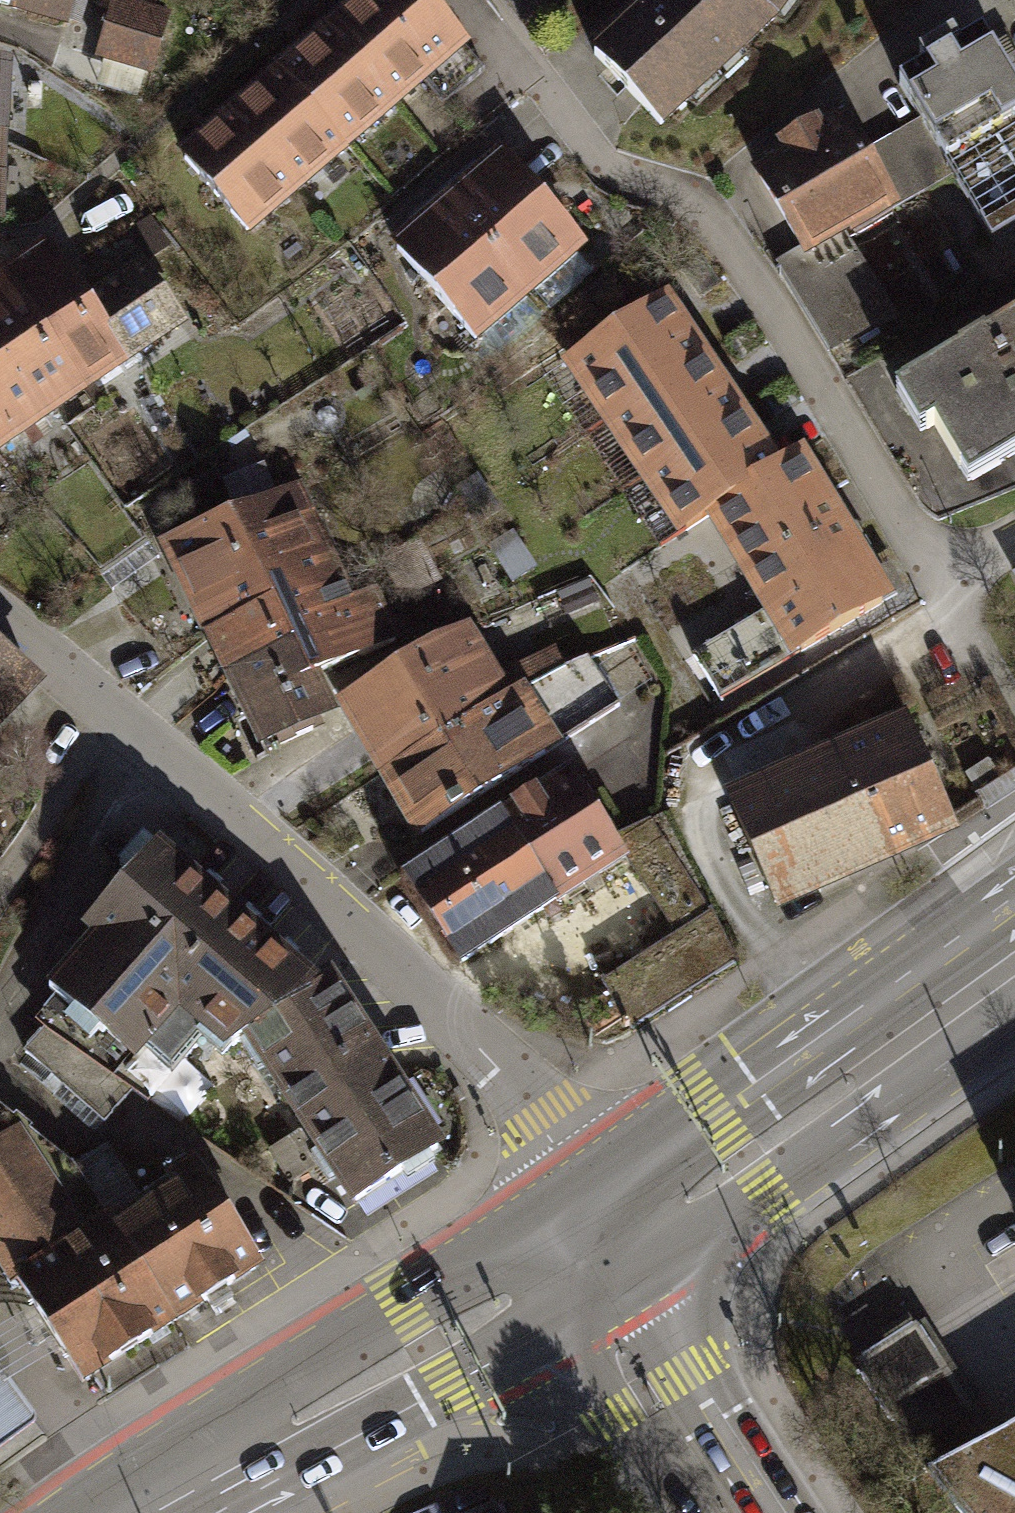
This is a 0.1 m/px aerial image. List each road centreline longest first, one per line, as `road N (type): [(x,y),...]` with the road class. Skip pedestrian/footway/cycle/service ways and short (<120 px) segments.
road 1 (residential): [(1014,538),(941,578),(693,196),(608,166),(455,0)]
road 2 (residential): [(0,631),(451,1019),(534,1113),(576,1206)]
road 3 (primary): [(1014,894),(576,1206)]
road 4 (primary): [(631,1280),(1014,1011)]
road 5 (primary): [(576,1206),(361,1336),(292,1424)]
road 6 (primary): [(292,1424),(419,1403),(572,1316)]
road 7 (secondary): [(572,1316),(617,1420),(646,1457),(722,1512)]
road 8 (secondary): [(728,1512),(706,1422),(631,1280)]
road 9 (primary): [(150,1512),(292,1424)]

